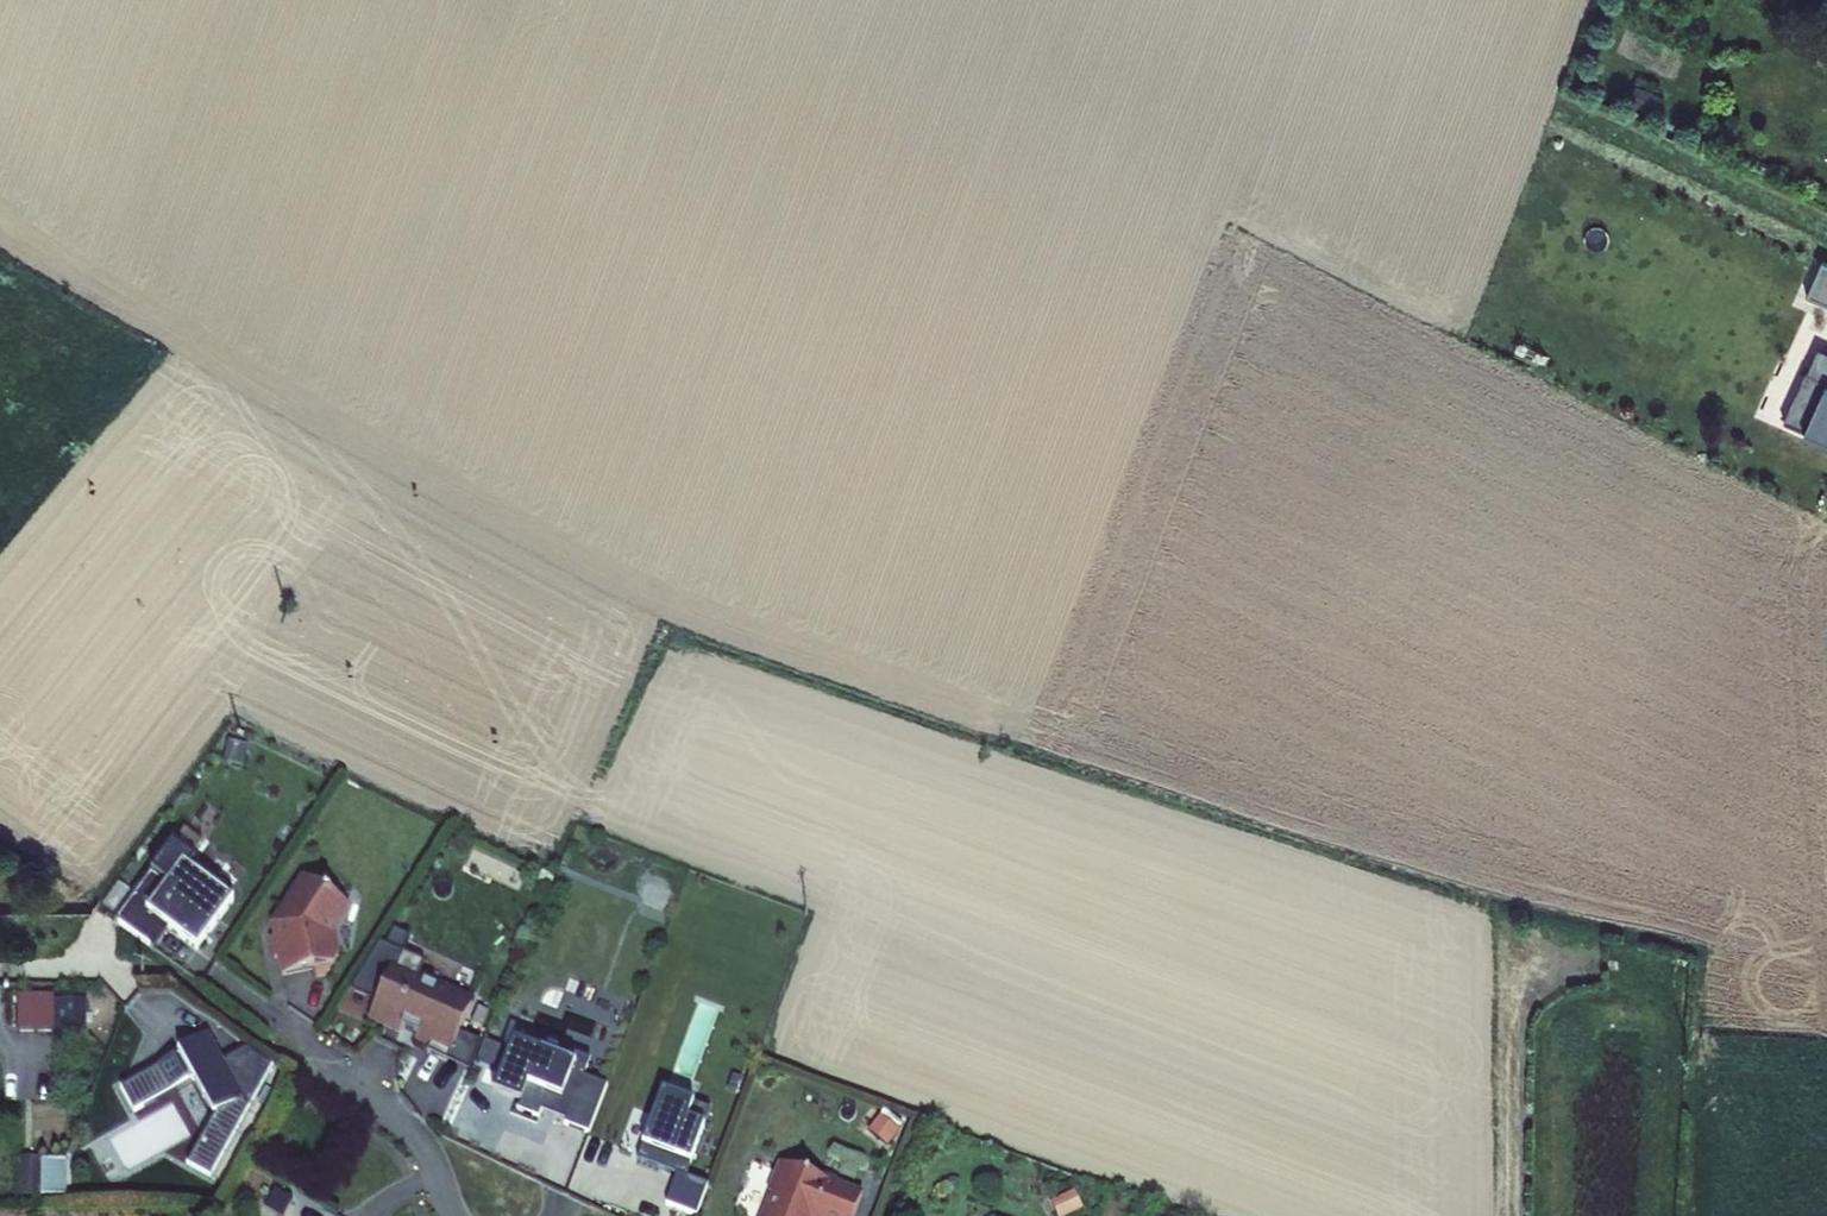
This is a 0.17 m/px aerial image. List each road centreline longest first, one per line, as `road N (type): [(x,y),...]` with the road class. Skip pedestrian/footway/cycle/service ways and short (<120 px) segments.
road 1 (track): [(1510,1215),(1512,968)]
road 2 (residential): [(316,1071),(413,1132),(453,1215)]

